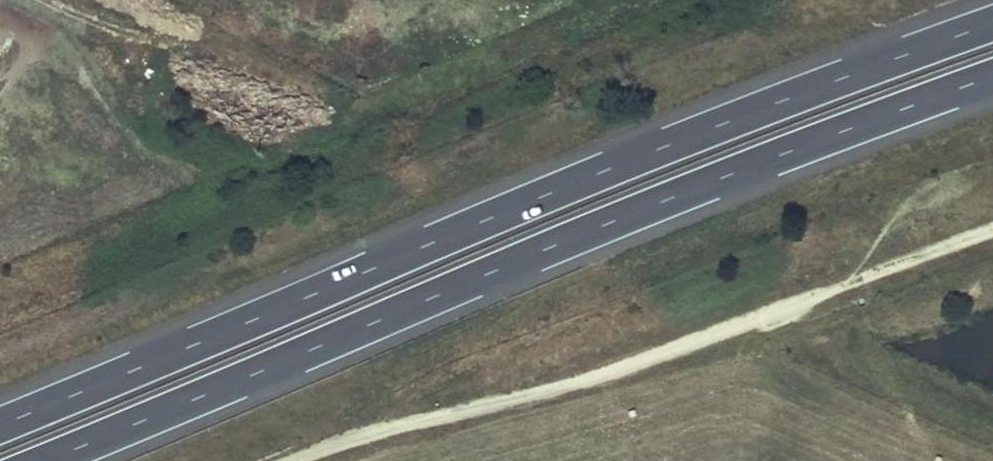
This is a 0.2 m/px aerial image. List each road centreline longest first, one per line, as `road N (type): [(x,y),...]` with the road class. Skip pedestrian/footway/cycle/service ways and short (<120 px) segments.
road 1 (trunk): [(992,22),(727,122),(0,425)]
road 2 (trunk): [(43,460),(726,175),(992,75)]

